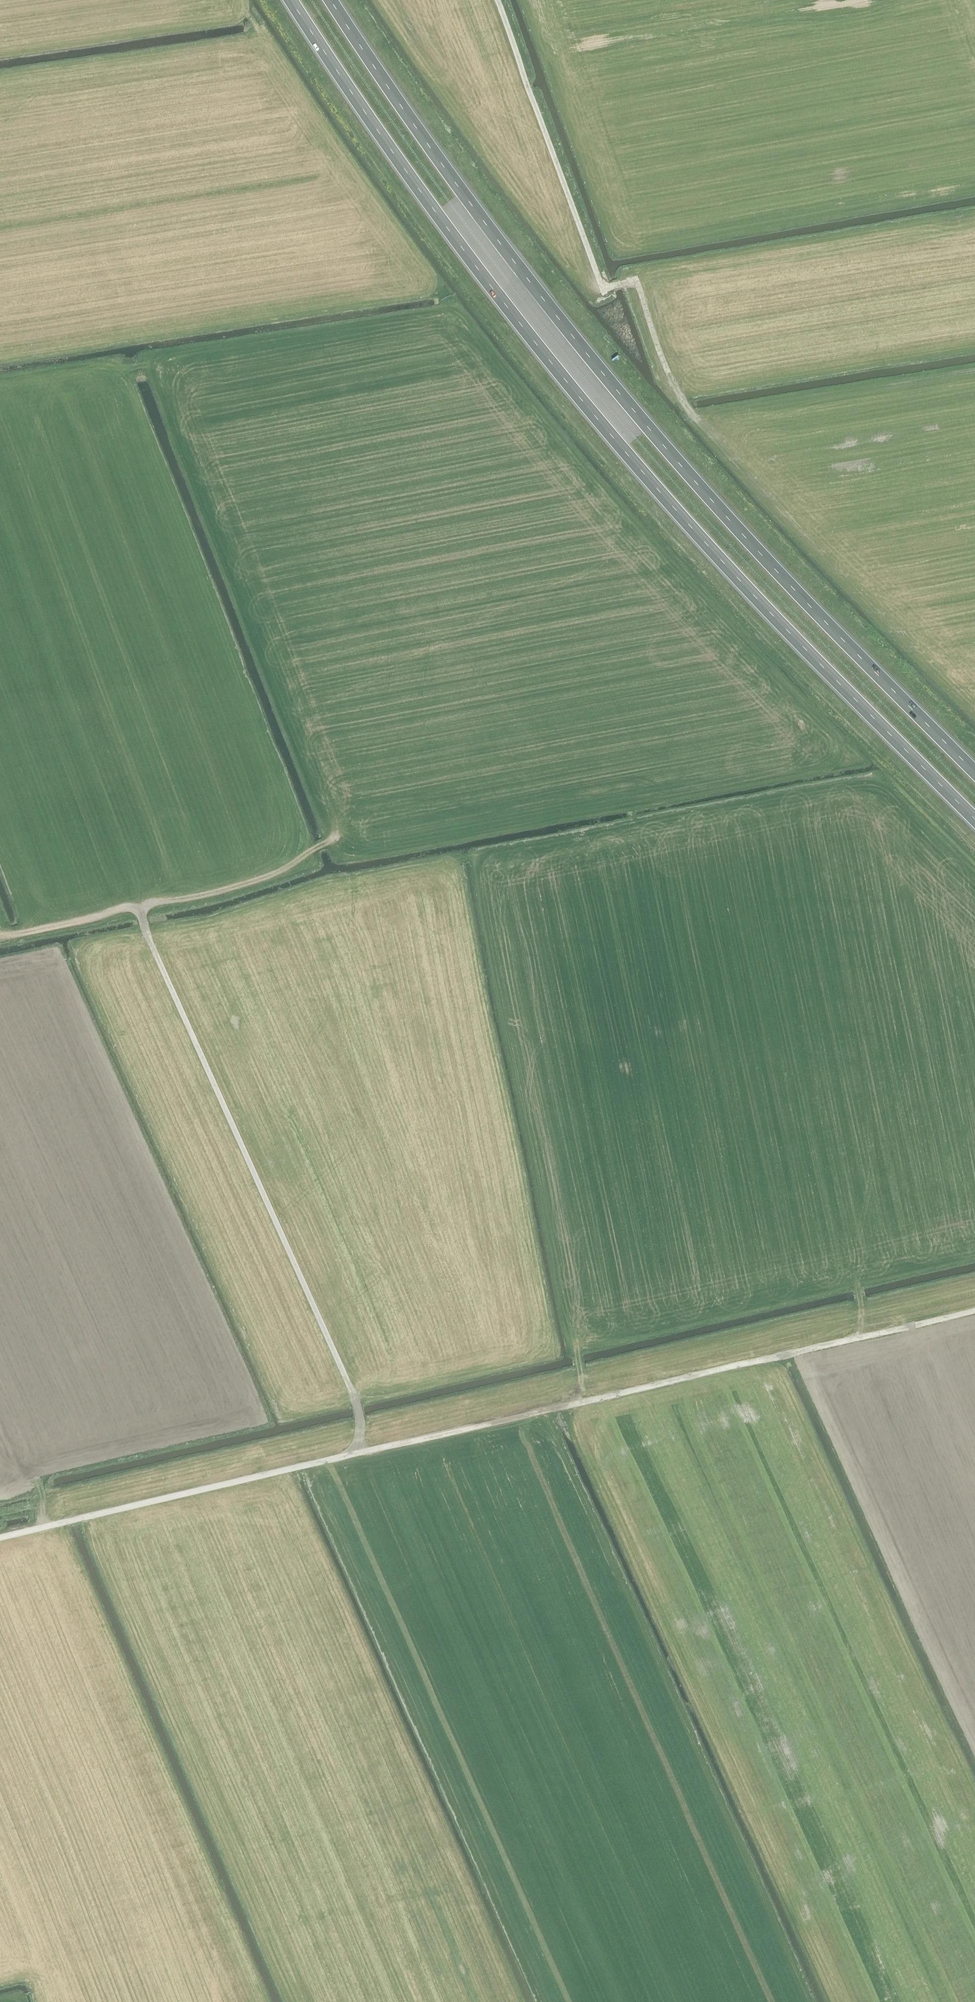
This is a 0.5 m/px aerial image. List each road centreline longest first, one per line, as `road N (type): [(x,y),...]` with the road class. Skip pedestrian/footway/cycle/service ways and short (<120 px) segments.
road 1 (trunk): [(292,0),(447,229),(614,440),(763,605),(974,819)]
road 2 (trunk): [(974,774),(653,434),(485,223),(331,0)]
road 3 (track): [(0,1537),(974,1310)]
road 4 (track): [(354,1453),(361,1412),(355,1394),(140,907),(259,879),(334,832)]
road 5 (track): [(498,0),(604,290),(636,279),(667,371)]
road 6 (track): [(140,907),(0,937)]

